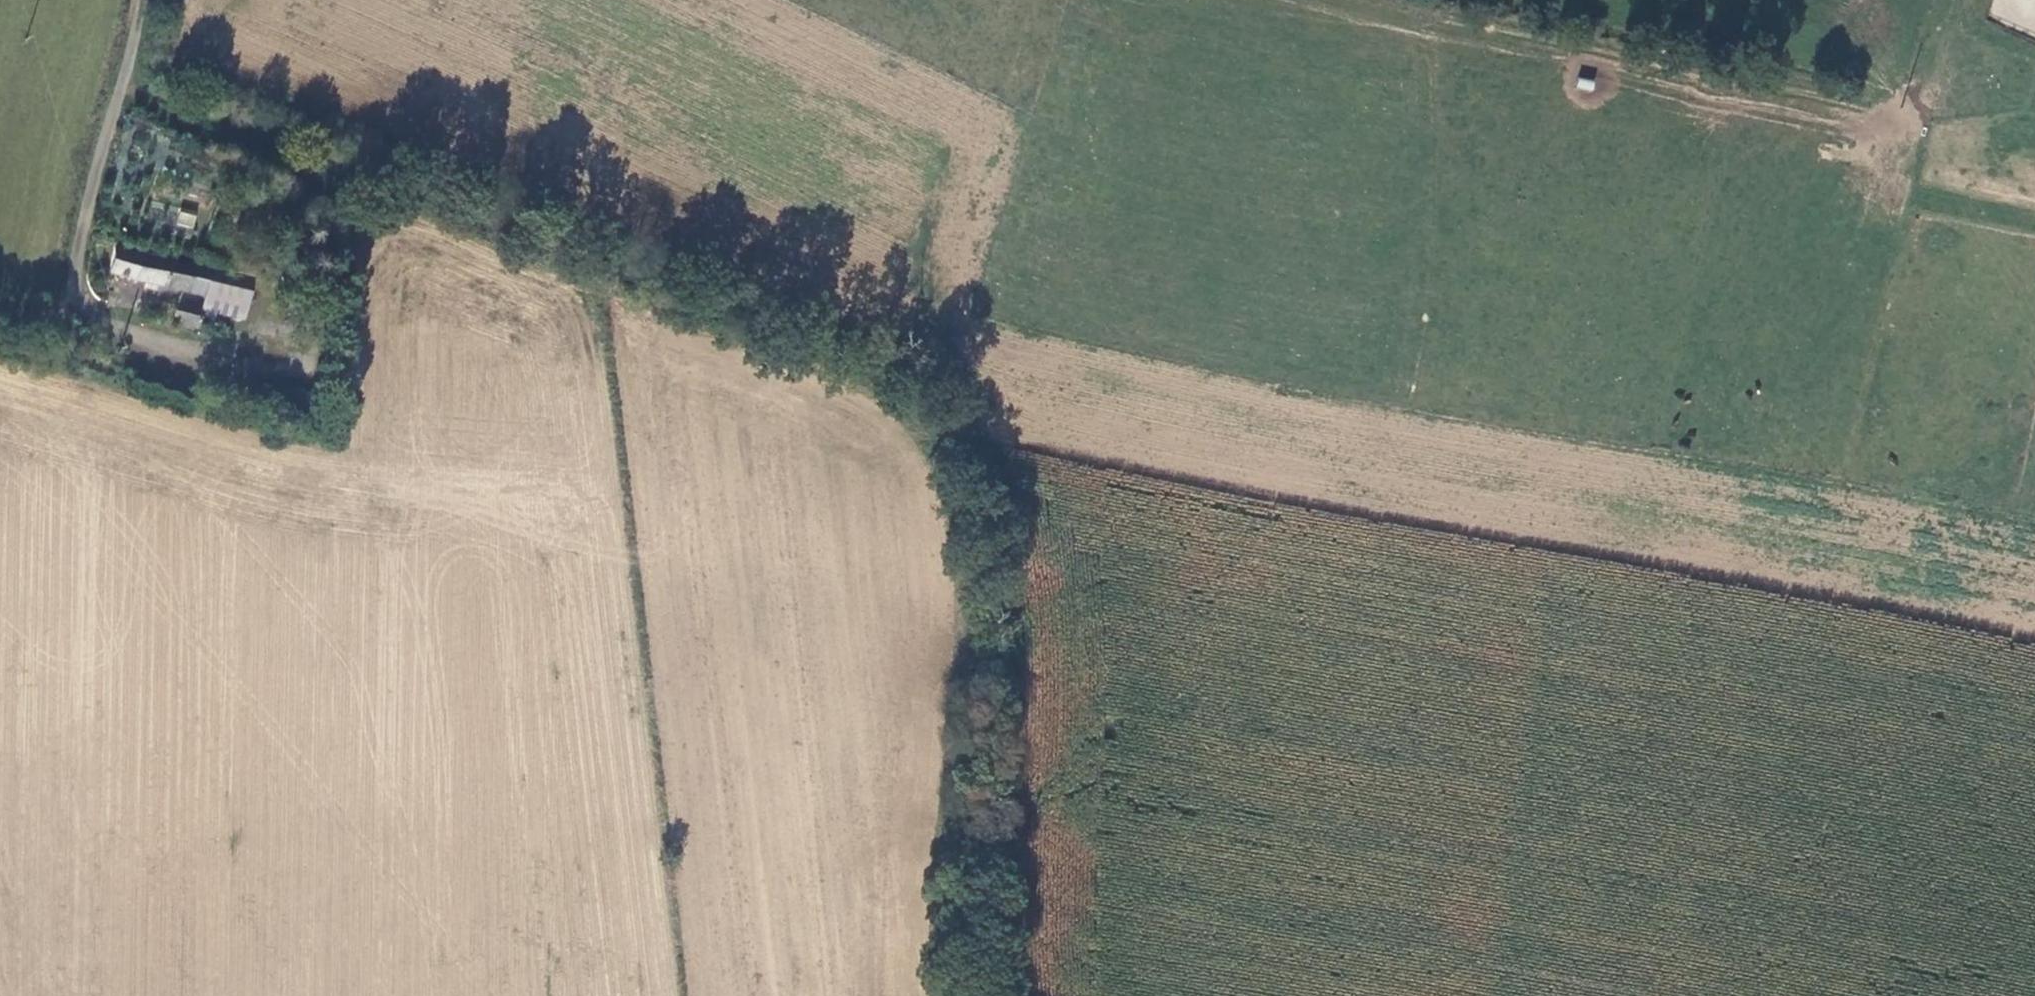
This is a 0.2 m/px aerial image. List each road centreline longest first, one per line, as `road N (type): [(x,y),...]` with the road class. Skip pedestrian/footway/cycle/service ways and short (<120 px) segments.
road 1 (unclassified): [(96,319),(75,290),(85,205),(143,0)]

